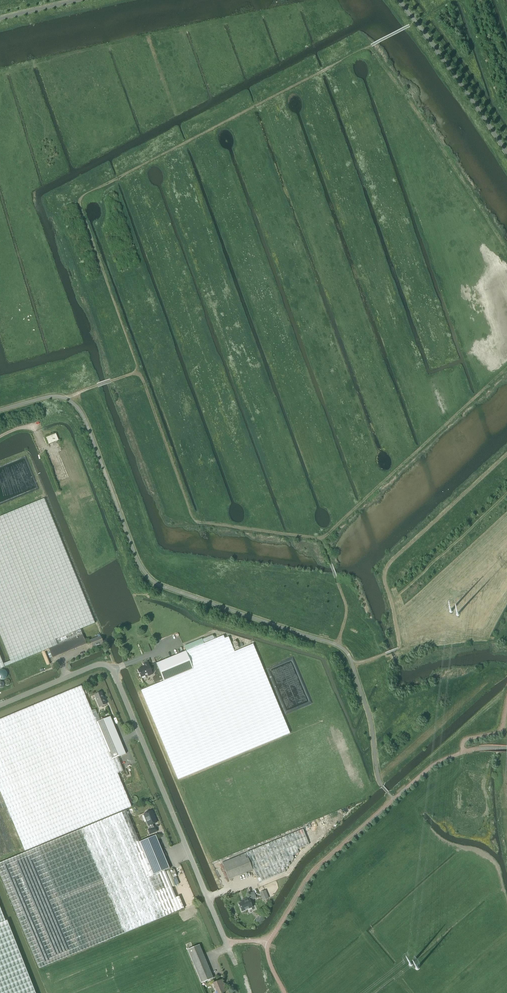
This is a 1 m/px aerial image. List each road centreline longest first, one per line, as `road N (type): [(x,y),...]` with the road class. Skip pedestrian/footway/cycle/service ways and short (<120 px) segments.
road 1 (unclassified): [(235,964),(113,670),(97,664),(0,705)]

